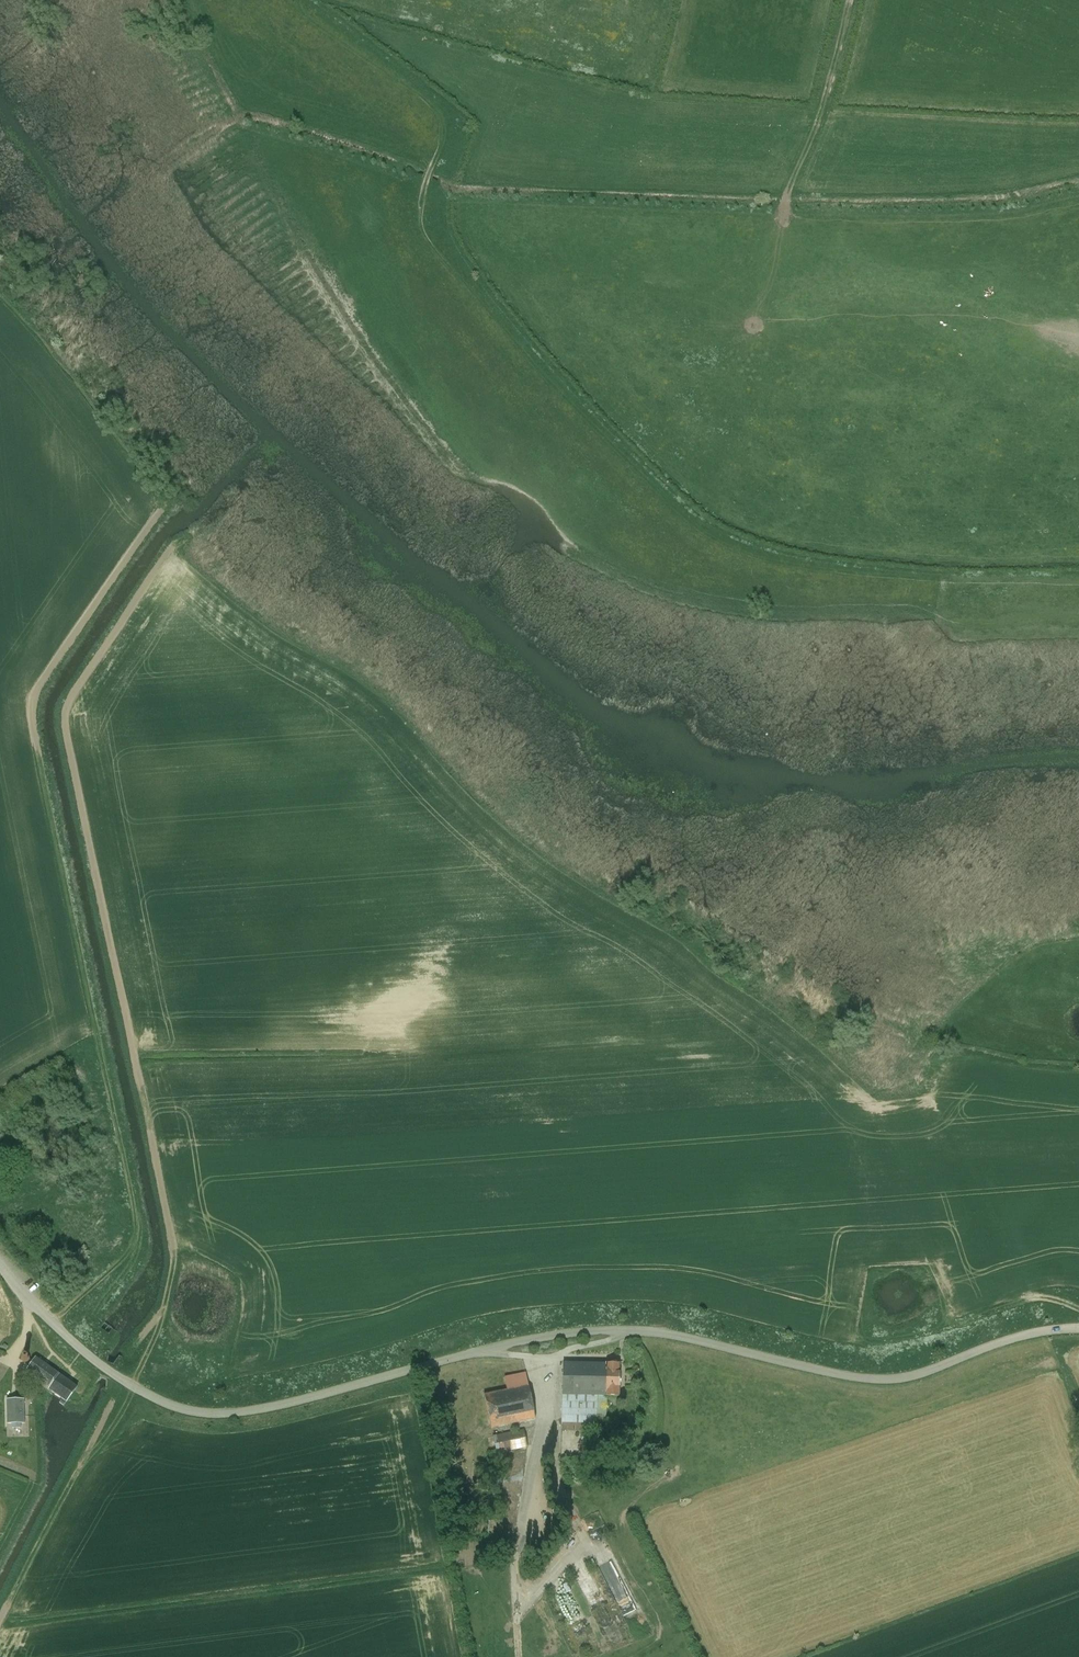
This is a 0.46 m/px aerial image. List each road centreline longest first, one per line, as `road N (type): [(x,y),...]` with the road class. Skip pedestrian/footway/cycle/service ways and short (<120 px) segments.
road 1 (unclassified): [(1078,1329),(1037,1332),(889,1379),(677,1335),(551,1335),(221,1415),(180,1409),(119,1379),(0,1268)]
road 2 (track): [(850,0),(782,215)]

